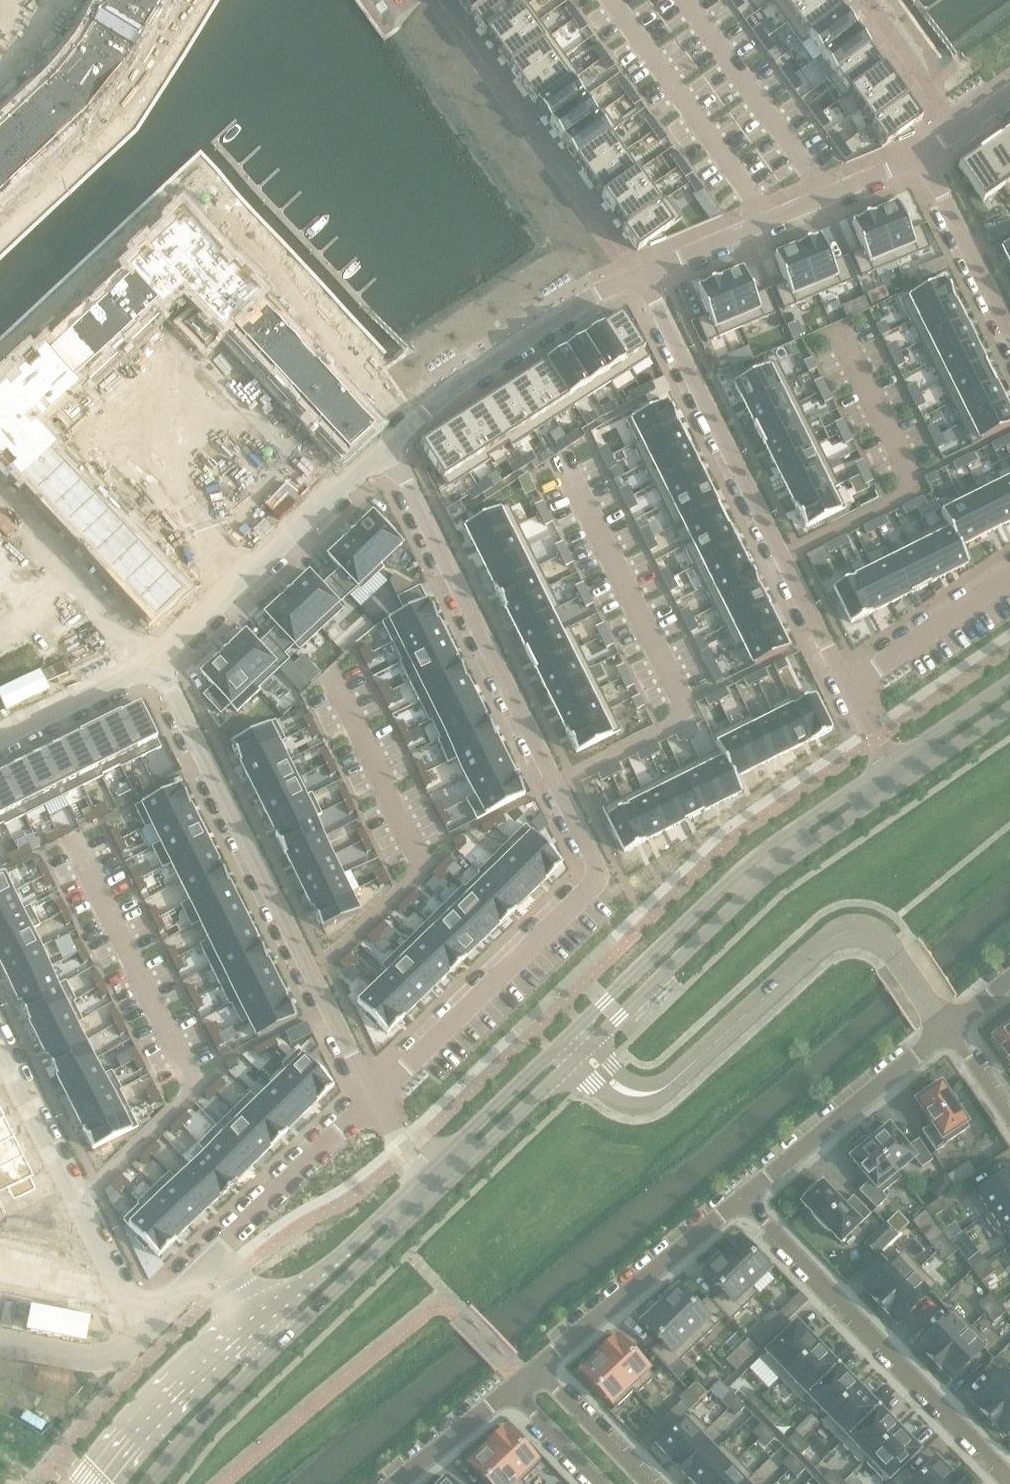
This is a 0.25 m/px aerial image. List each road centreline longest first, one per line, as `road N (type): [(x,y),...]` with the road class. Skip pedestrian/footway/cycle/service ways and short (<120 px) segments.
road 1 (residential): [(373,1095),(586,892),(590,868),(397,442)]
road 2 (residential): [(157,665),(373,1095)]
road 3 (residential): [(849,686),(635,277)]
road 4 (residential): [(641,1093),(663,1090),(832,940),(854,931),(875,935),(896,956),(951,1031)]
road 5 (tertiary): [(894,761),(736,876),(580,1023)]
road 6 (tertiary): [(594,1043),(780,866),(907,781)]
road 7 (residential): [(741,1202),(1009,1474)]
road 8 (residential): [(397,442),(157,665)]
road 9 (residential): [(925,154),(635,277)]
road 10 (residential): [(0,1044),(129,1289),(152,1309)]
road 11 (residential): [(635,277),(454,394),(397,442)]
road 12 (residential): [(741,1202),(951,1031)]
road 13 (residential): [(538,1370),(741,1202)]
road 14 (residential): [(207,1266),(373,1095)]
road 15 (tertiary): [(260,1321),(171,1395),(94,1483)]
road 16 (tertiary): [(432,1169),(260,1321)]
road 17 (tertiary): [(281,1342),(446,1183)]
road 18 (residential): [(1009,332),(925,154)]
road 19 (tertiary): [(150,1483),(281,1342)]
road 20 (residential): [(1009,581),(849,686)]
road 21 (residential): [(157,665),(0,741)]
road 22 (tertiary): [(446,1183),(568,1069)]
road 23 (tertiary): [(551,1052),(432,1169)]
road 24 (residential): [(649,1483),(538,1370)]
road 25 (residential): [(152,1309),(121,1326),(0,1304)]
road 26 (residential): [(396,1483),(512,1392)]
road 27 (tertiary): [(1009,682),(894,761)]
road 28 (residential): [(602,1483),(512,1392)]
road 29 (tertiary): [(907,781),(1009,710)]

